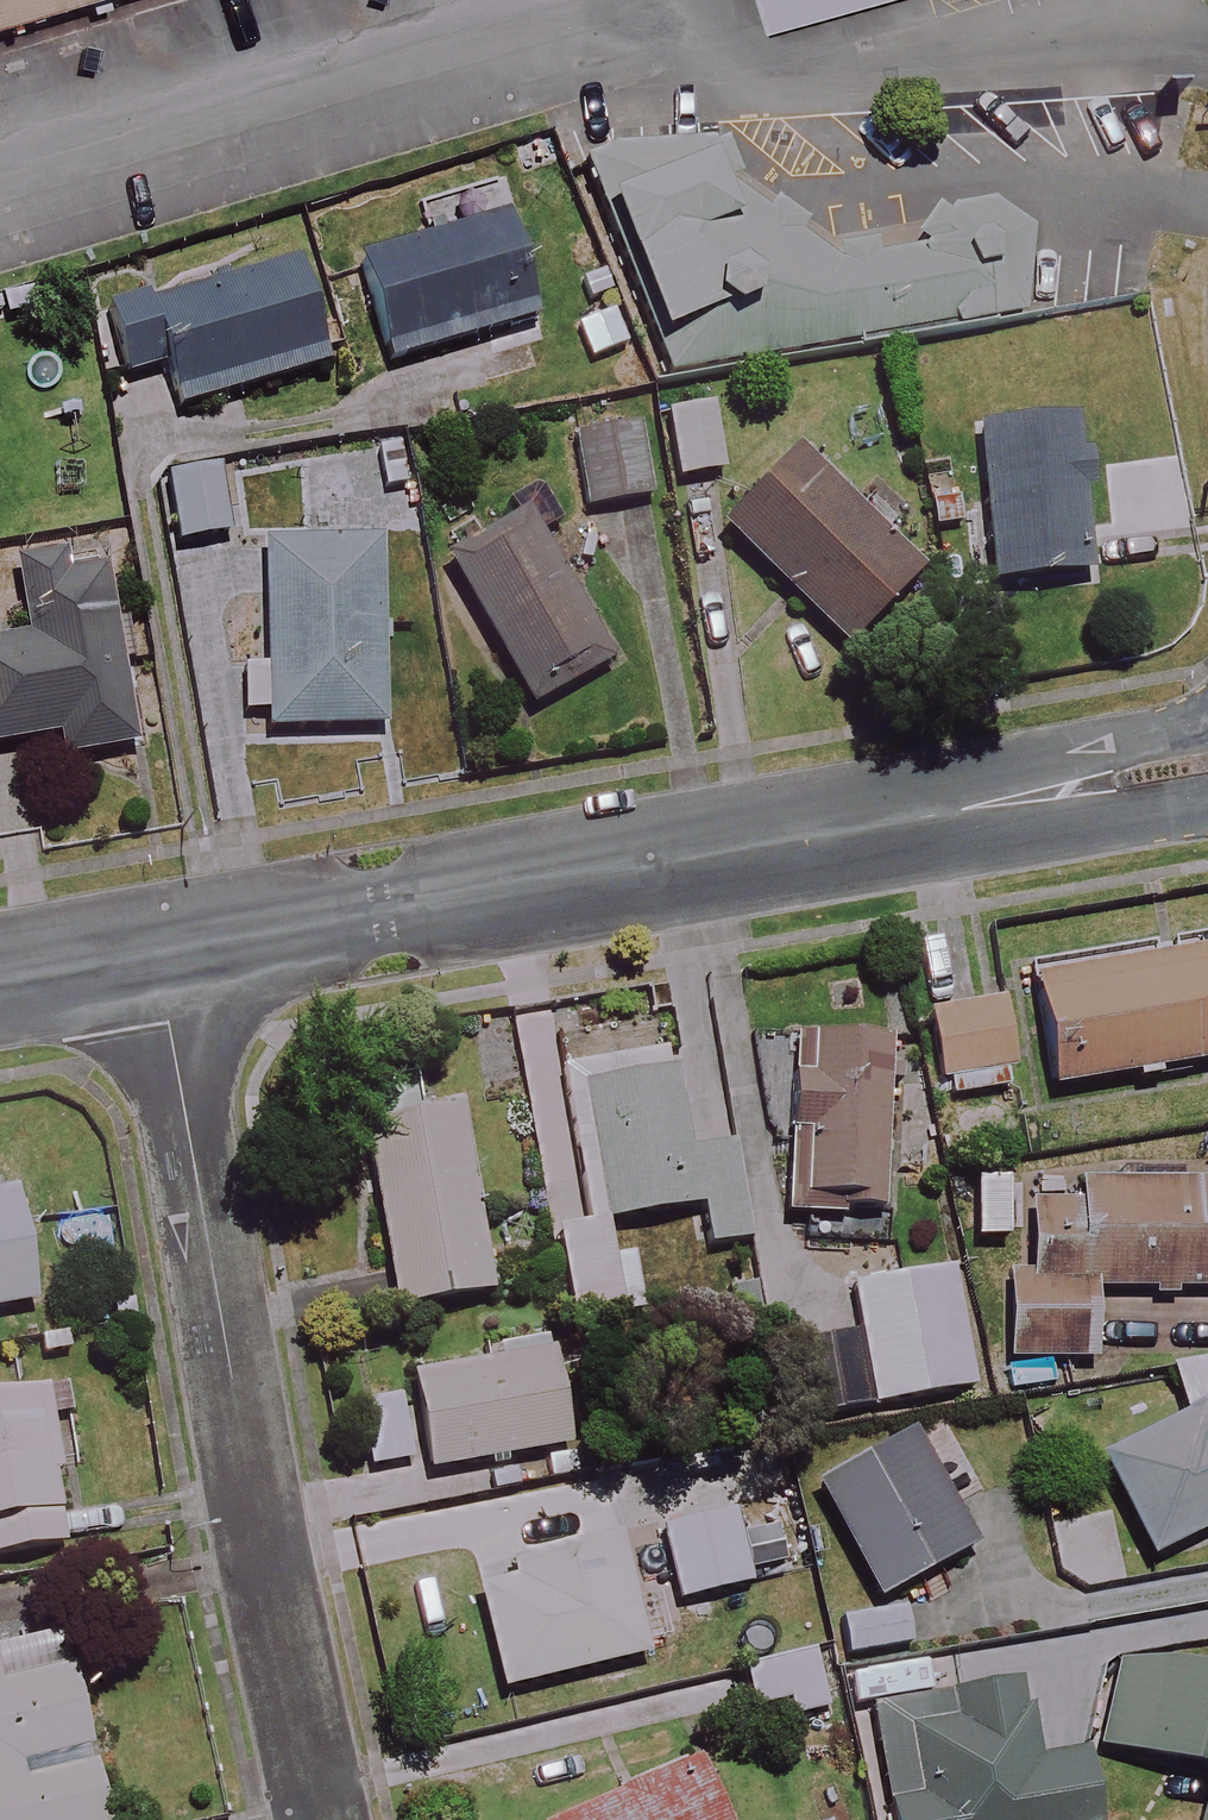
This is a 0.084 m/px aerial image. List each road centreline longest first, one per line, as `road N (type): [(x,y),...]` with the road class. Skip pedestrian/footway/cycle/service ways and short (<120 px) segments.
road 1 (residential): [(153,955),(1207,764)]
road 2 (residential): [(153,955),(328,1819)]
road 3 (residential): [(0,982),(153,955)]

